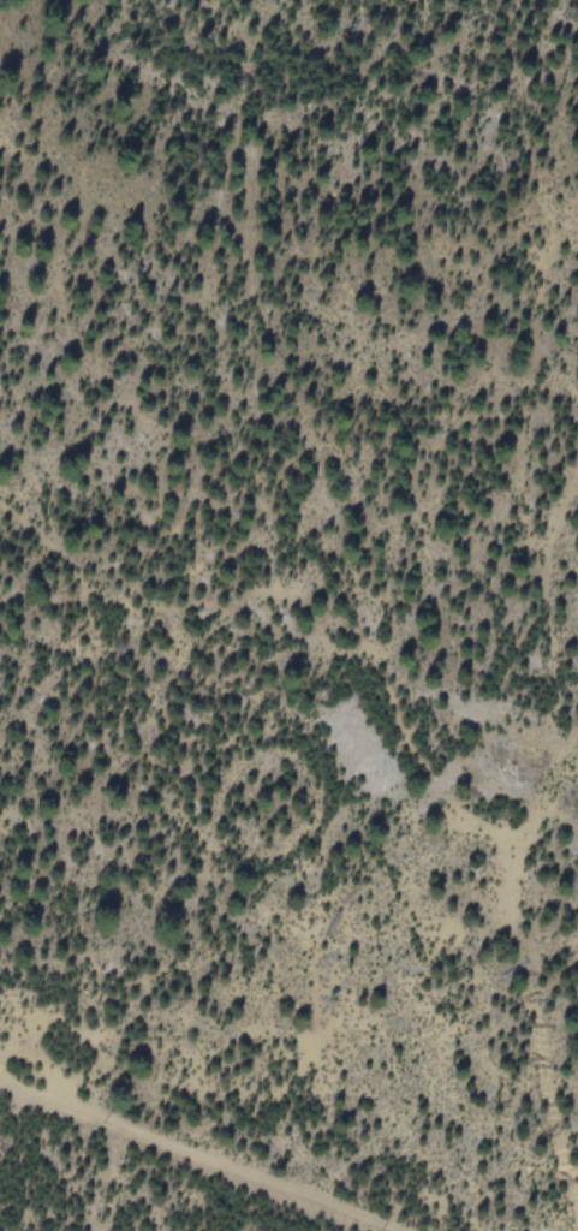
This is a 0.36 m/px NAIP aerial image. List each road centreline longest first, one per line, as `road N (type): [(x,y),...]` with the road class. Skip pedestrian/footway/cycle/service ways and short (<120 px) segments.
road 1 (track): [(577,1179),(531,1021),(516,866),(558,771),(577,745)]

